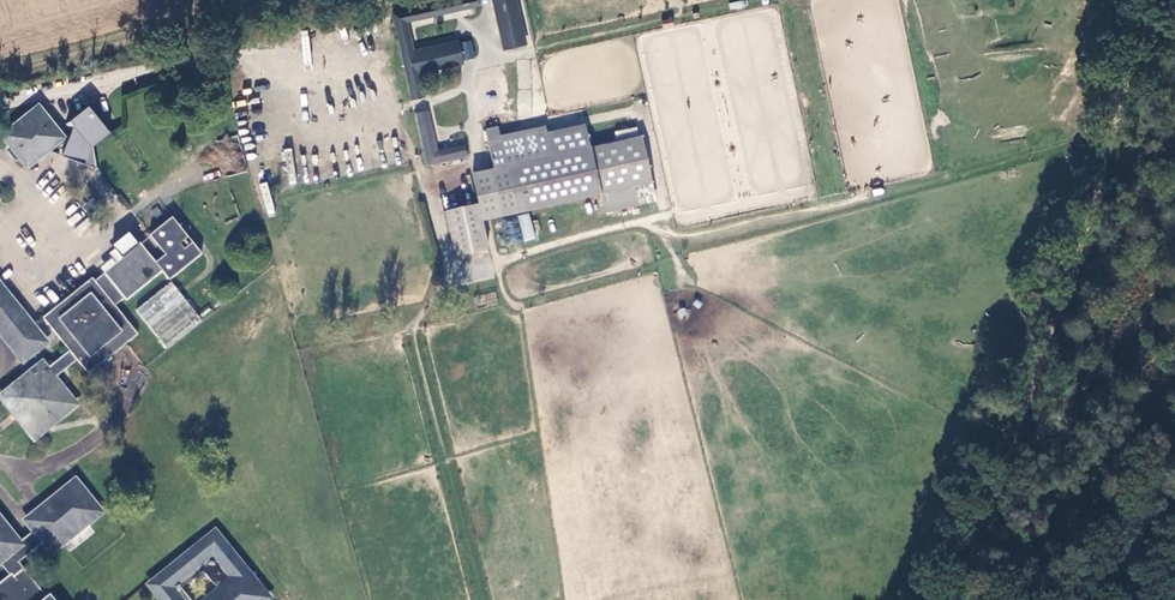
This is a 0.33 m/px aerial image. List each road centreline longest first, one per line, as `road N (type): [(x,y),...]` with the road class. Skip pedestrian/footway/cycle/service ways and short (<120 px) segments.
road 1 (track): [(955,599),(1155,0)]
road 2 (unclassified): [(0,102),(209,59)]

